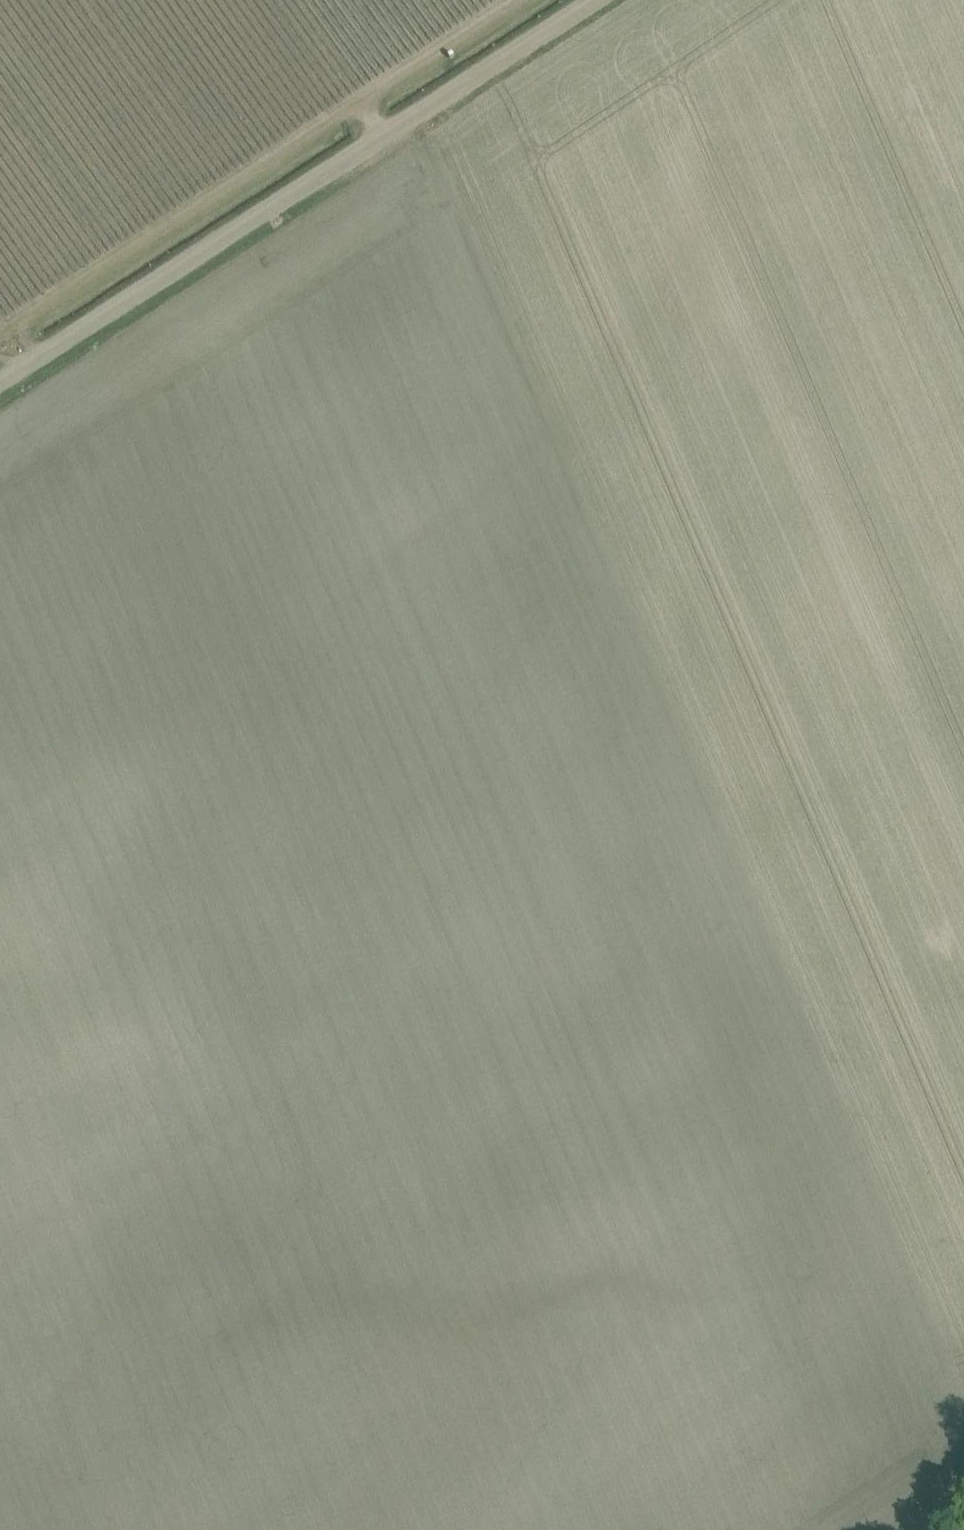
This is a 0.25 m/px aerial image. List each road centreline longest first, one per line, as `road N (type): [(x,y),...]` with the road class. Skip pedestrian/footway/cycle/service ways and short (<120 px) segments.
road 1 (track): [(584,0),(0,381)]

